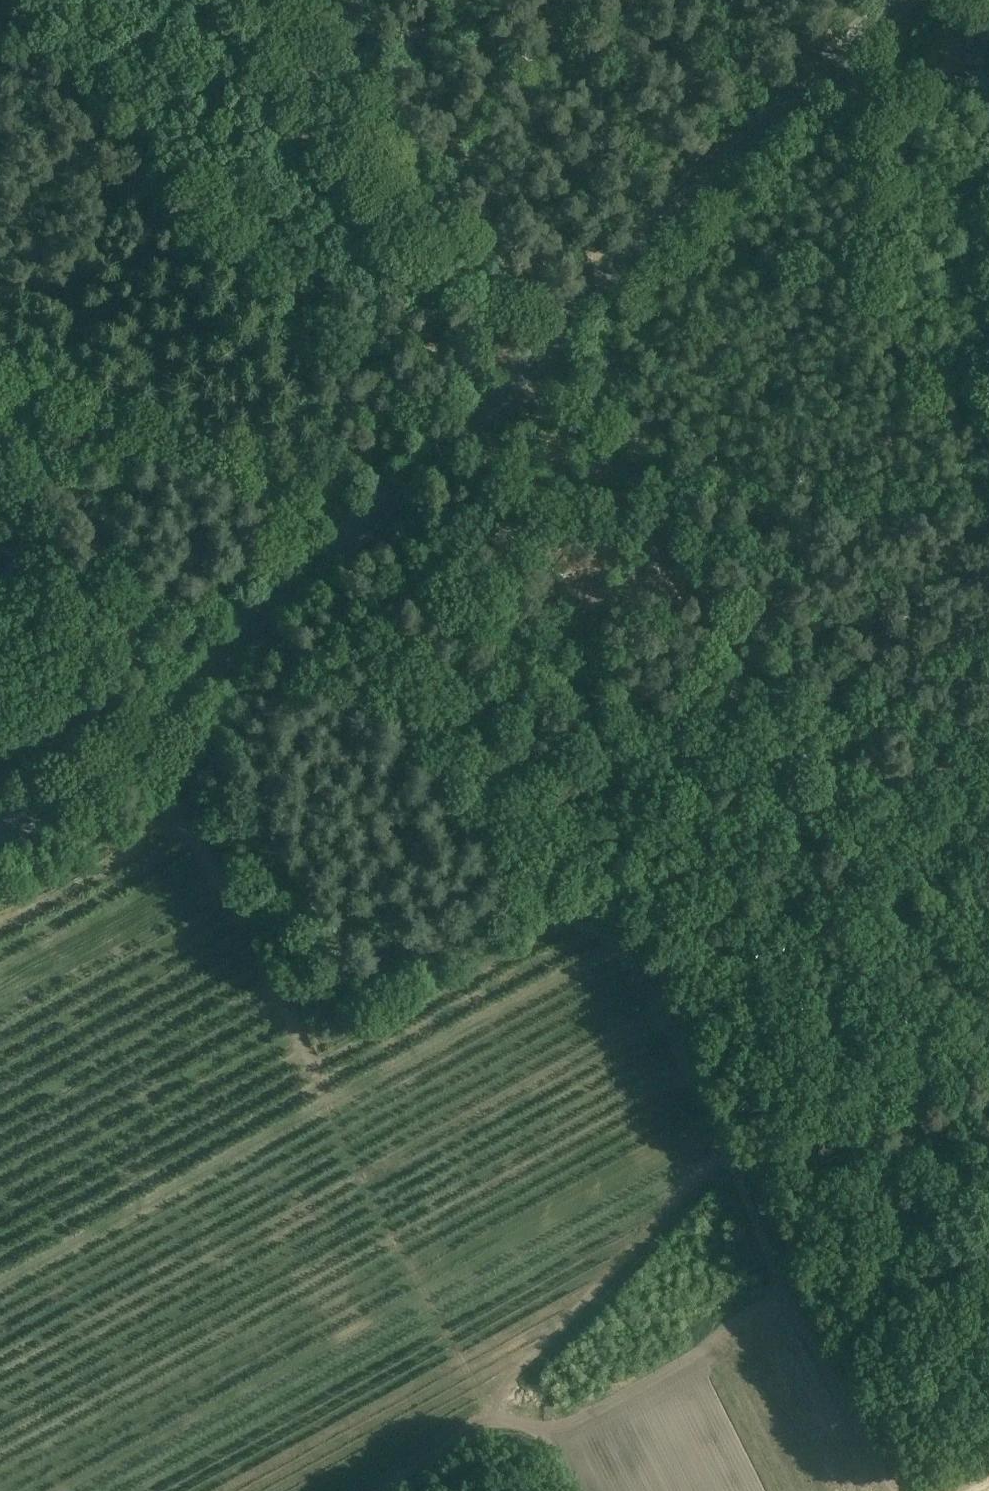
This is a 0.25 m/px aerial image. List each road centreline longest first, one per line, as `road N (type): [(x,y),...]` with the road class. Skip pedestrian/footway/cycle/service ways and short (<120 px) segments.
road 1 (tertiary): [(0,827),(42,808),(130,744),(506,389),(896,0)]
road 2 (unclassified): [(430,1490),(577,1413)]

